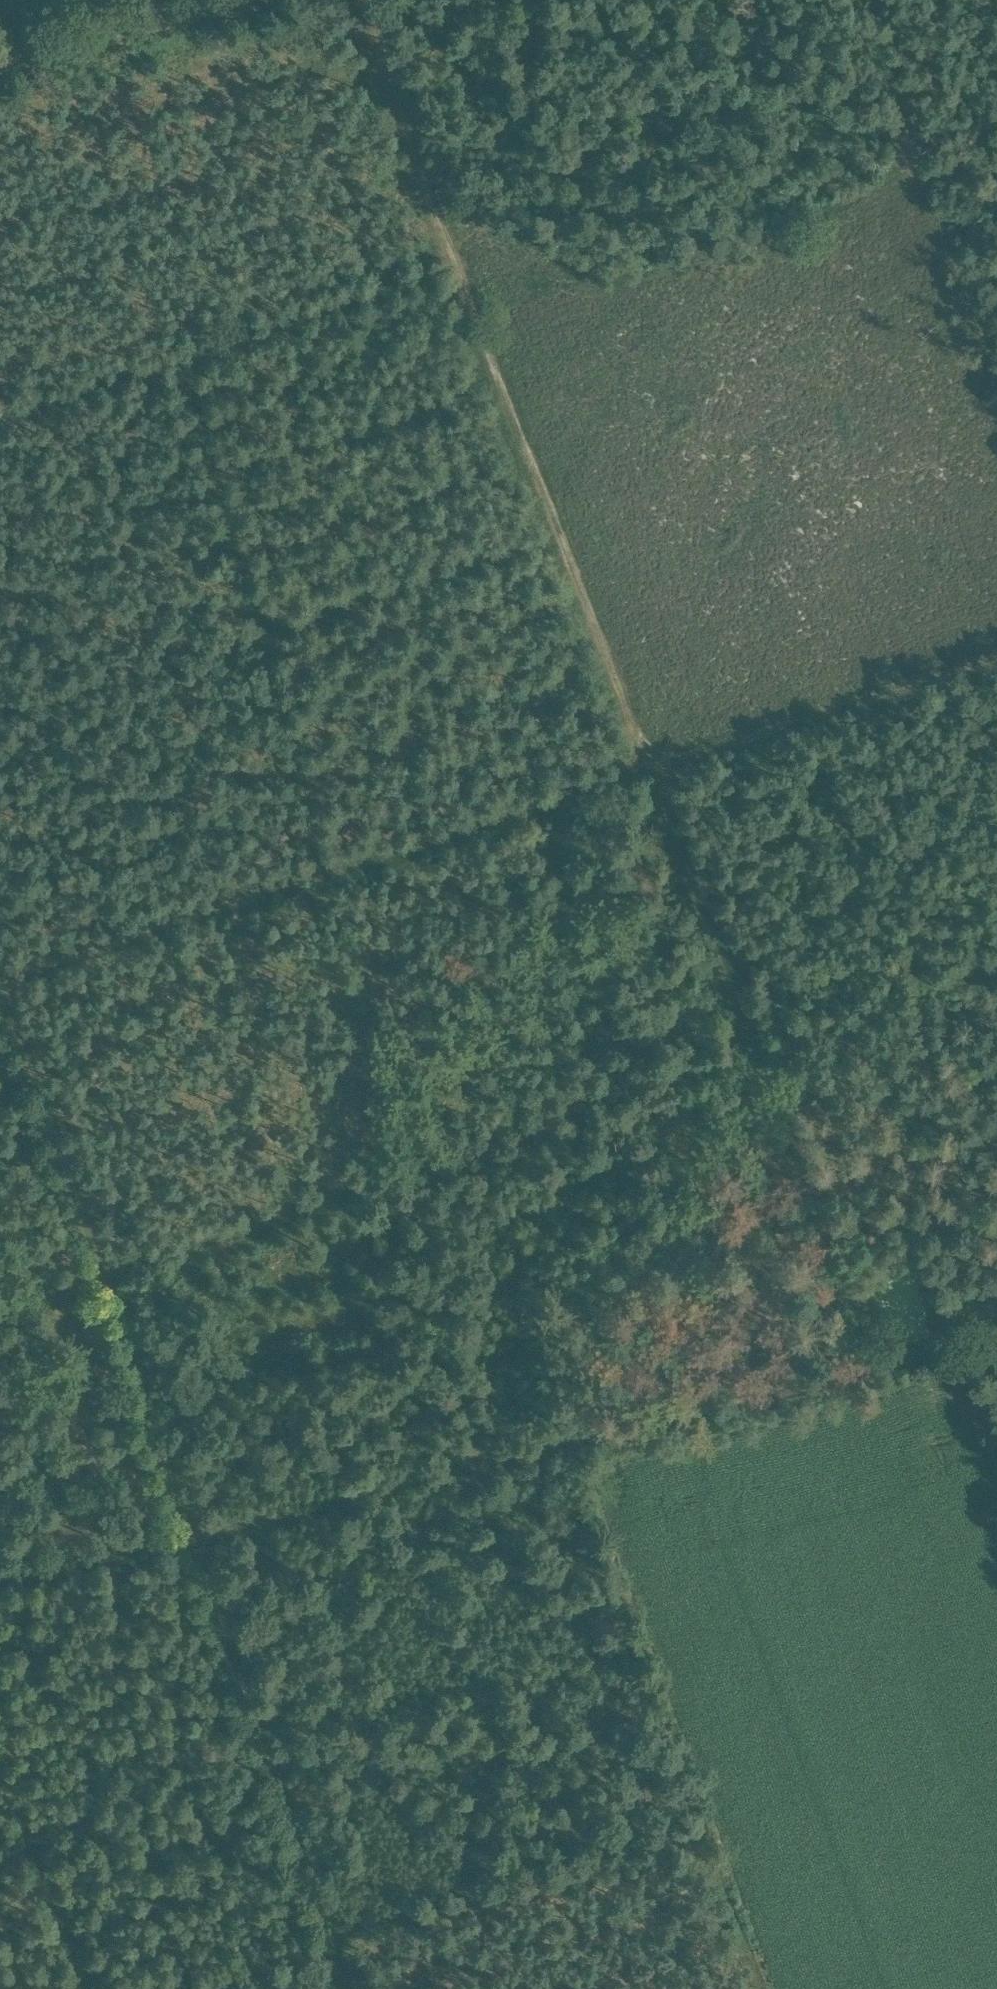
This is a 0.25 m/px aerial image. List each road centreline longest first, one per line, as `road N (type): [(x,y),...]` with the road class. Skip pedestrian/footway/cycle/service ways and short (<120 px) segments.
road 1 (track): [(369,0),(651,768)]
road 2 (track): [(996,402),(908,164),(489,335)]
road 3 (track): [(651,768),(0,981)]
road 4 (track): [(651,768),(883,1385)]
road 5 (track): [(187,1543),(0,987)]
road 6 (track): [(458,247),(0,407)]
road 7 (track): [(187,1543),(338,1988)]
road 8 (track): [(996,649),(651,768)]
road 9 (track): [(0,51),(204,0)]

